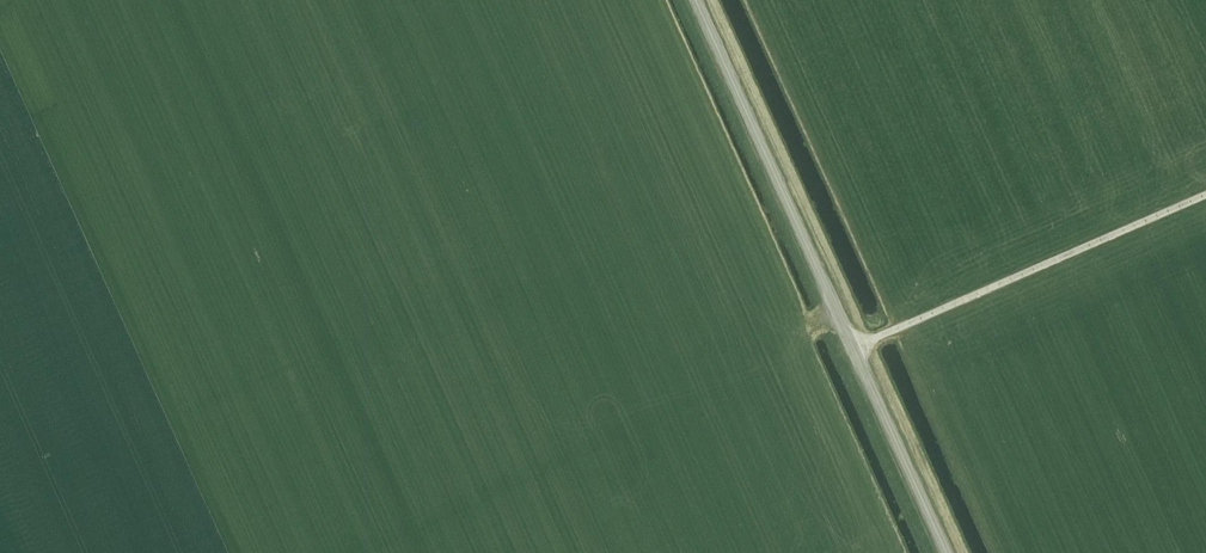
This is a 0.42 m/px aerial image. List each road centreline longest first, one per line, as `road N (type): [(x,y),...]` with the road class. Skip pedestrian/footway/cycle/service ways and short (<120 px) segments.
road 1 (unclassified): [(945,552),(695,0)]

